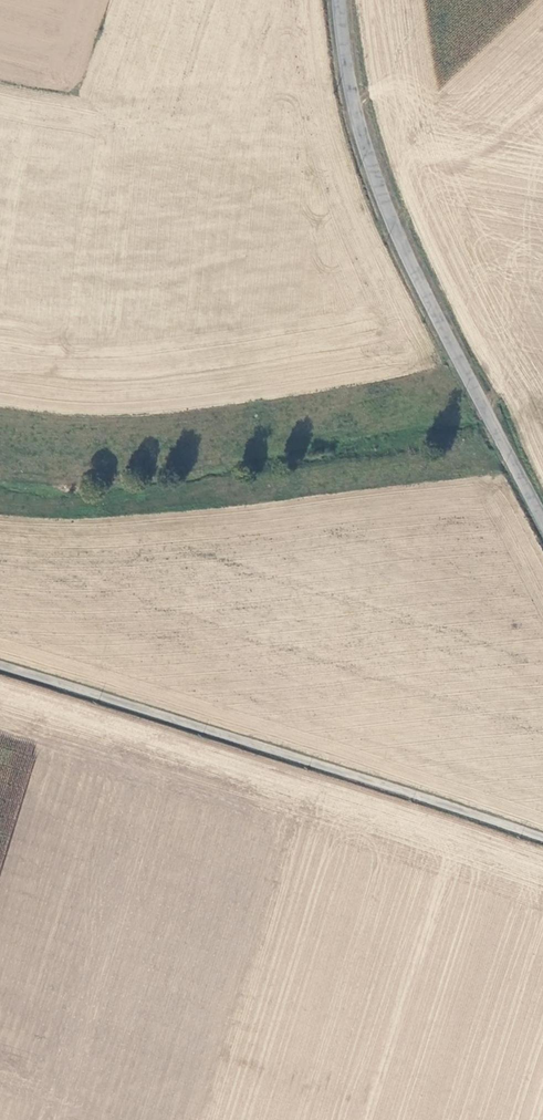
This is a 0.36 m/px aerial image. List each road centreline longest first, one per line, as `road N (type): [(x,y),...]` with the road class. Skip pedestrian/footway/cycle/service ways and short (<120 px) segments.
road 1 (unclassified): [(542,519),(398,236),(368,156),(339,0)]

